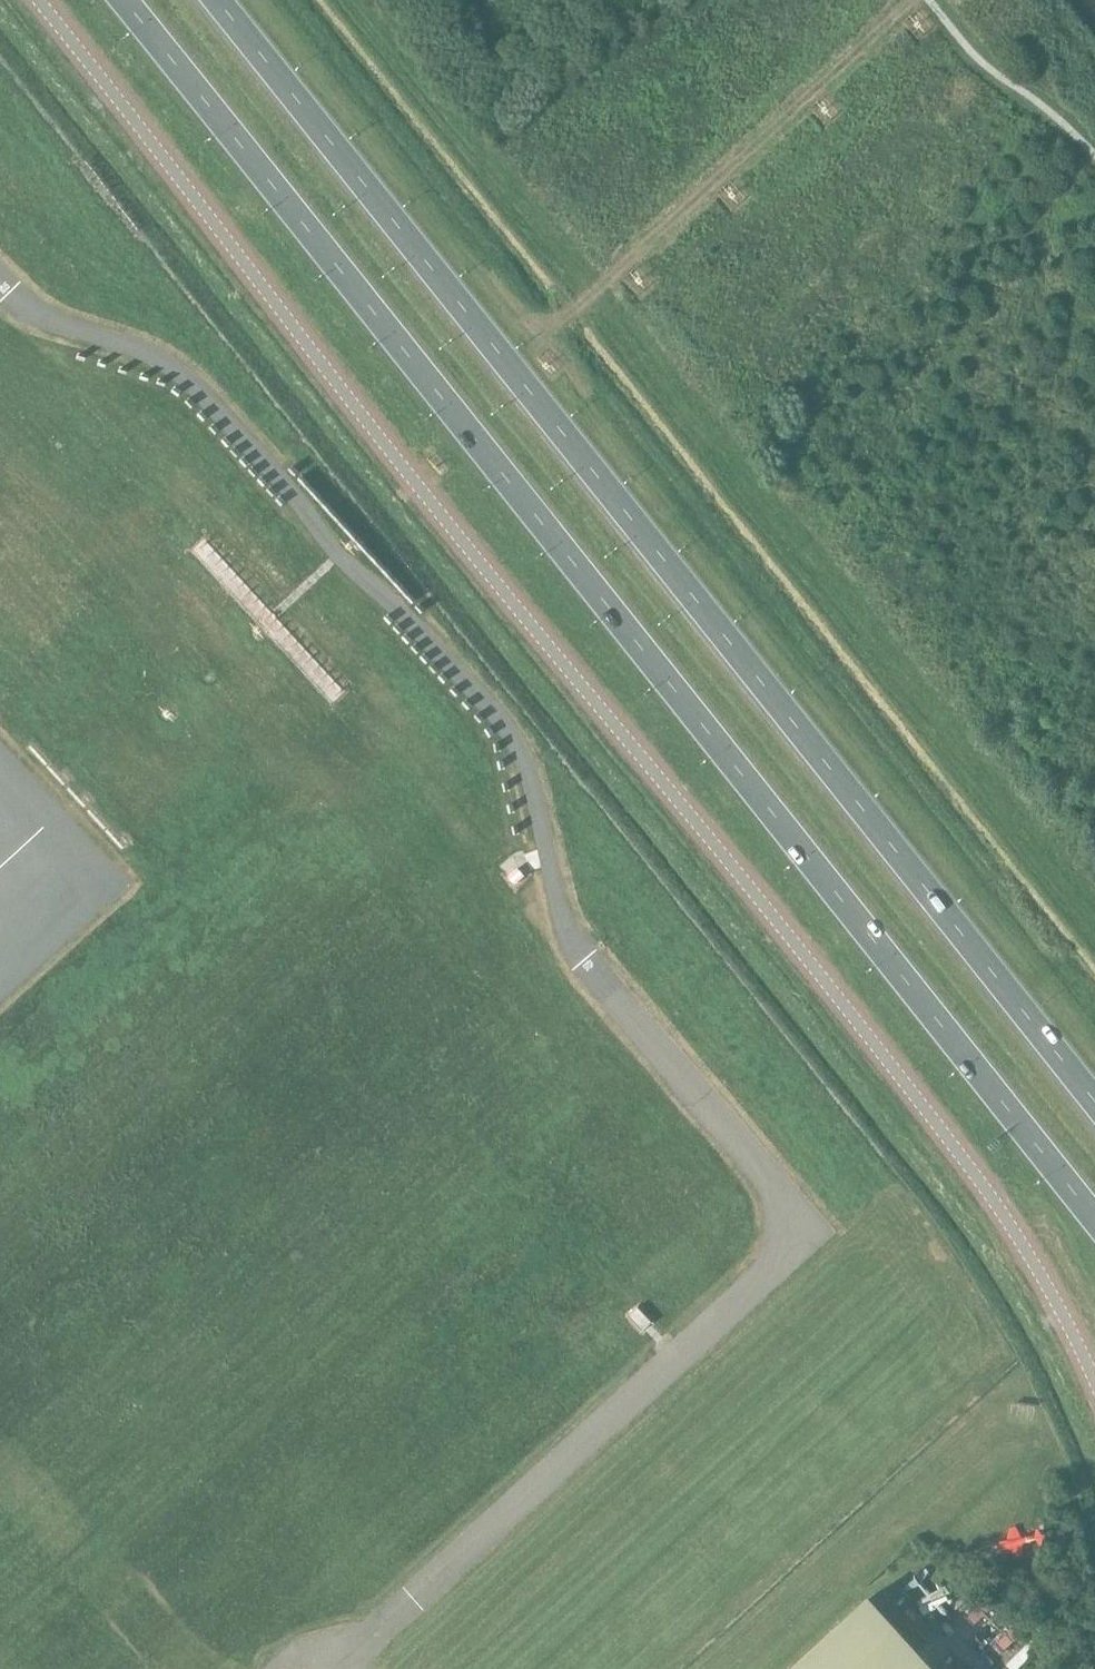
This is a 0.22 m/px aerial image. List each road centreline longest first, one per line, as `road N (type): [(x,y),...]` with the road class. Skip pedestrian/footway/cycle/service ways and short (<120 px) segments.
road 1 (unclassified): [(27,0),(980,1193),(1045,1288),(1094,1384)]
road 2 (trunk): [(122,0),(1094,1216)]
road 3 (trunk): [(1094,1105),(216,0)]

